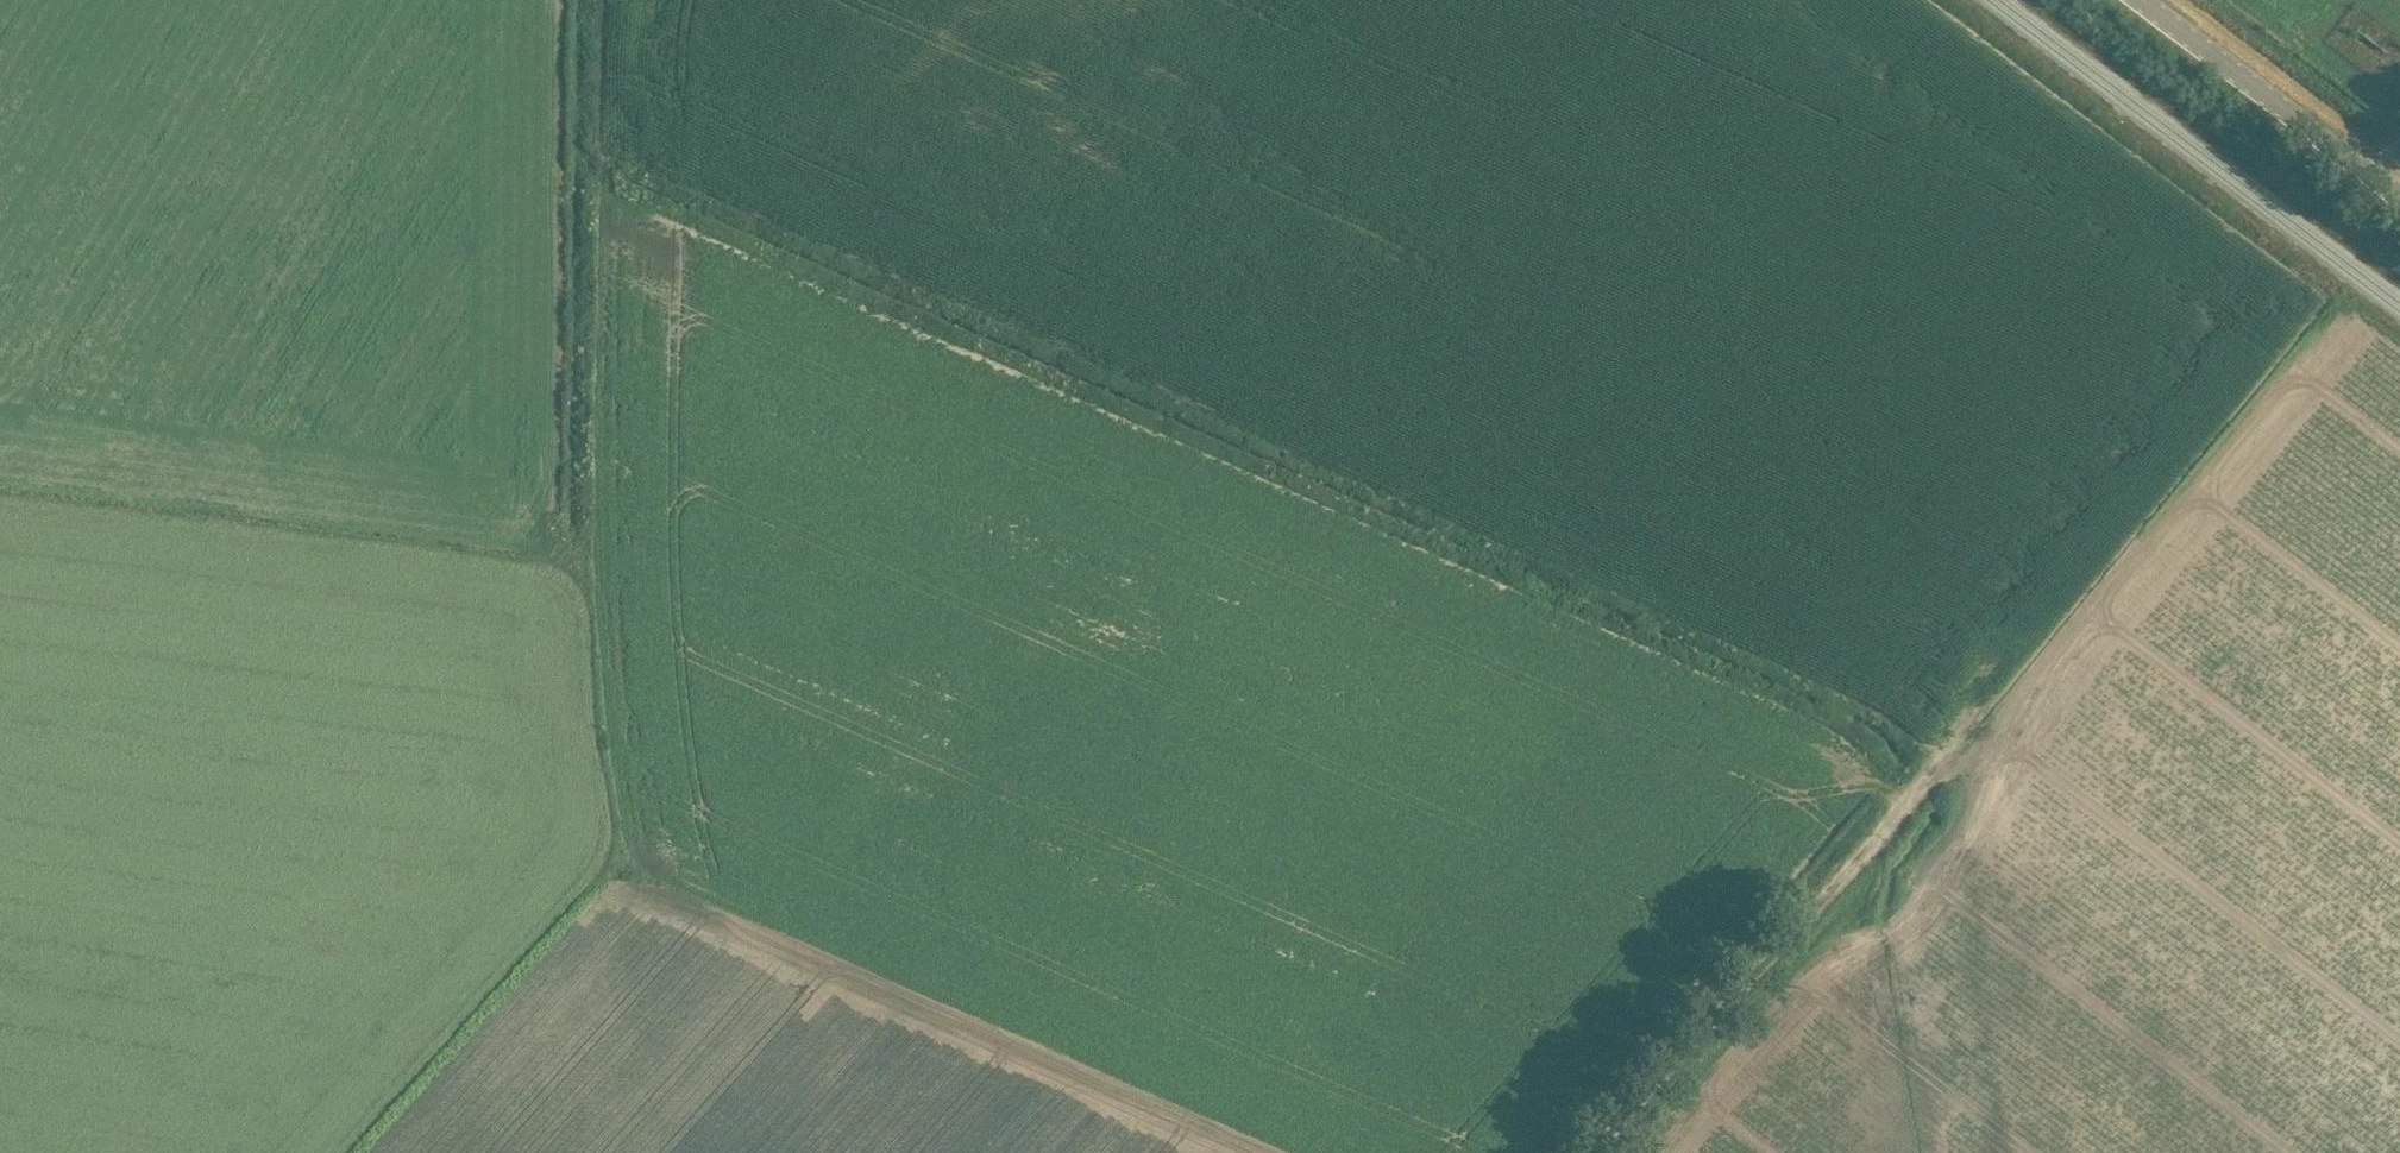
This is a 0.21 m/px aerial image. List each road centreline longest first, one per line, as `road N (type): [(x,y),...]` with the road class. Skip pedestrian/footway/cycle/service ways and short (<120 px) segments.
road 1 (track): [(1595,1152),(1716,1009),(1927,792)]
road 2 (unclassified): [(2399,194),(2144,0)]

